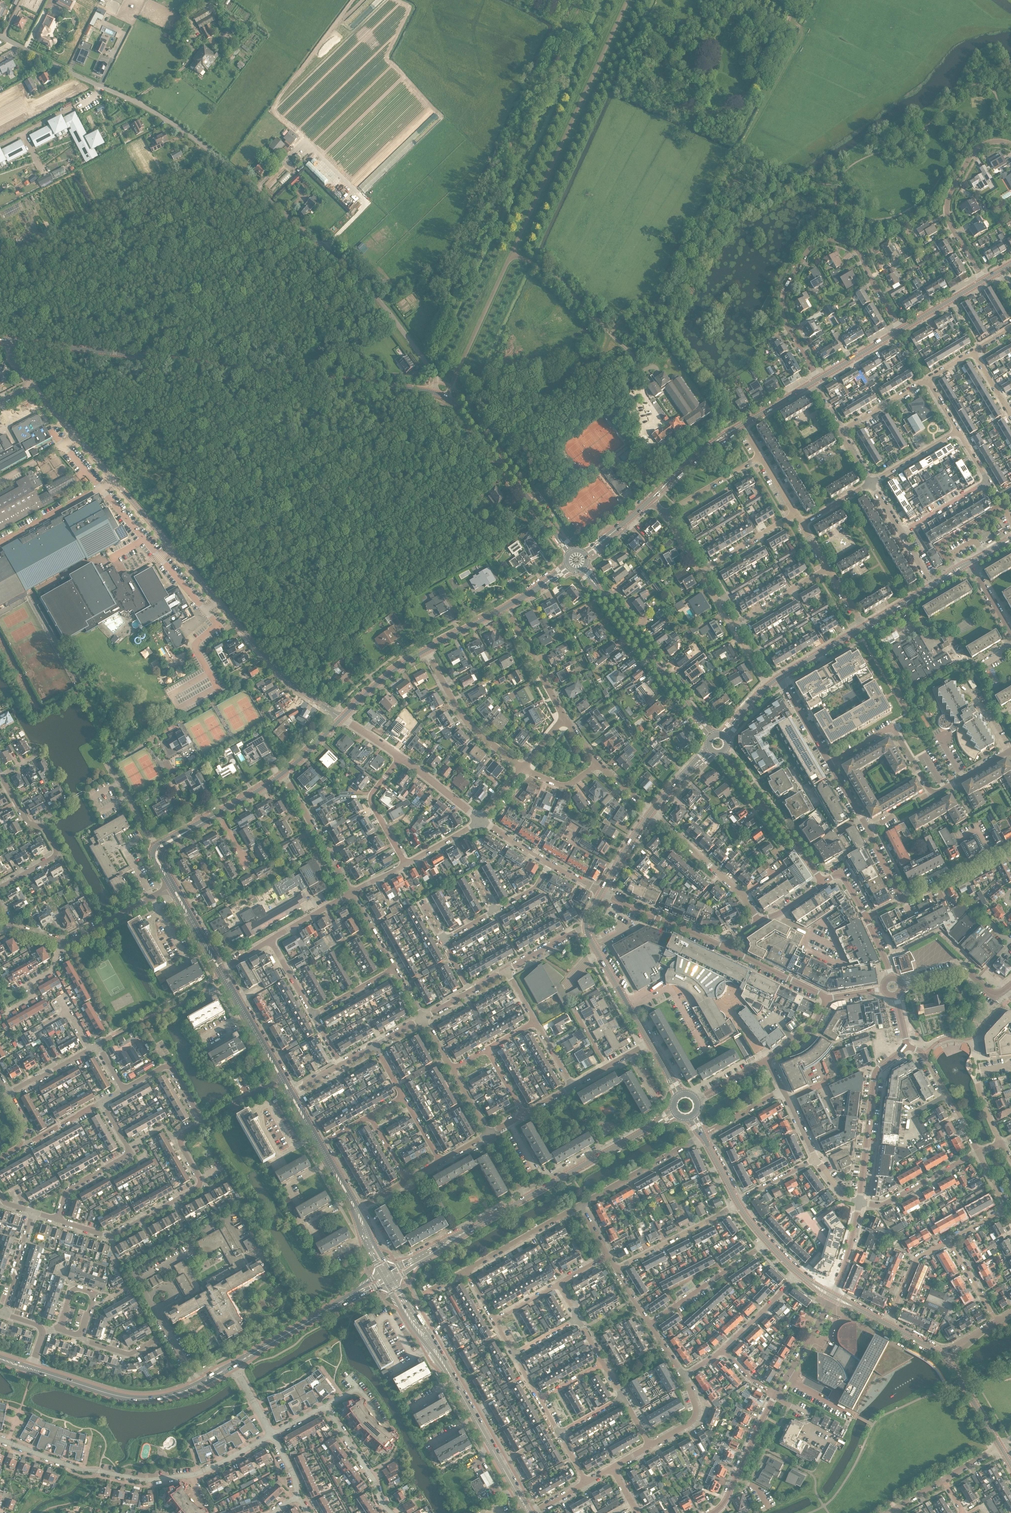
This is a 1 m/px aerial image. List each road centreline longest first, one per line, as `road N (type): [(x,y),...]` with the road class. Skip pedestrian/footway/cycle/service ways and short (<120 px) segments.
road 1 (residential): [(99,85),(185,131),(353,269),(427,364),(434,393)]
road 2 (tertiary): [(343,719),(289,681),(239,629),(31,384)]
road 3 (tertiary): [(434,393),(11,340)]
road 4 (residential): [(0,1440),(83,1471),(150,1481),(204,1471),(272,1436)]
road 5 (residential): [(818,379),(783,307),(818,244),(856,249),(900,330)]
road 6 (residential): [(192,1373),(135,1269),(226,1219),(240,1244)]
road 7 (residential): [(58,1219),(116,1235),(191,1191),(199,1176),(181,1137),(203,1123)]
road 8 (tertiary): [(712,736),(583,567)]
road 9 (tertiary): [(570,553),(446,397)]
road 10 (secondary): [(529,1512),(432,1347)]
road 11 (residential): [(983,280),(950,224),(948,197),(977,148),(1010,143)]
road 12 (secondary): [(233,1365),(386,1276)]
road 13 (tertiary): [(522,1198),(674,1112)]
road 14 (secondary): [(30,1369),(126,1397),(197,1385)]
road 15 (unclassified): [(859,1203),(874,1076),(906,1046)]
road 16 (unclassified): [(822,883),(723,751)]
road 17 (residential): [(1007,752),(933,792),(892,726)]
road 18 (unclassified): [(446,397),(512,253)]
road 19 (tertiary): [(386,1276),(522,1198)]
road 20 (residential): [(426,650),(469,726),(524,768)]
road 21 (unclassified): [(760,922),(743,895),(650,813)]
road 22 (residential): [(903,900),(829,763)]
road 23 (residential): [(649,1324),(768,1244)]
road 24 (residential): [(580,1205),(701,1135)]
road 25 (residential): [(616,1269),(737,1201)]
road 26 (residential): [(351,893),(283,773)]
road 27 (unclassified): [(726,948),(601,892)]
road 28 (residential): [(710,1512),(727,1497),(776,1395)]
road 29 (unclassified): [(859,1203),(880,1205),(978,1152)]
road 30 (tertiary): [(649,1043),(587,927)]
road 31 (residential): [(466,1270),(580,1205)]
road 32 (residential): [(564,720),(505,609)]
road 33 (residential): [(413,1357),(389,1315),(380,1320),(399,1366),(414,1360)]
road 34 (residential): [(406,863),(370,798),(399,757)]
road 35 (secondary): [(281,1078),(220,971)]
road 36 (residential): [(390,1512),(326,1407)]
road 37 (secondary): [(649,499),(743,424)]

